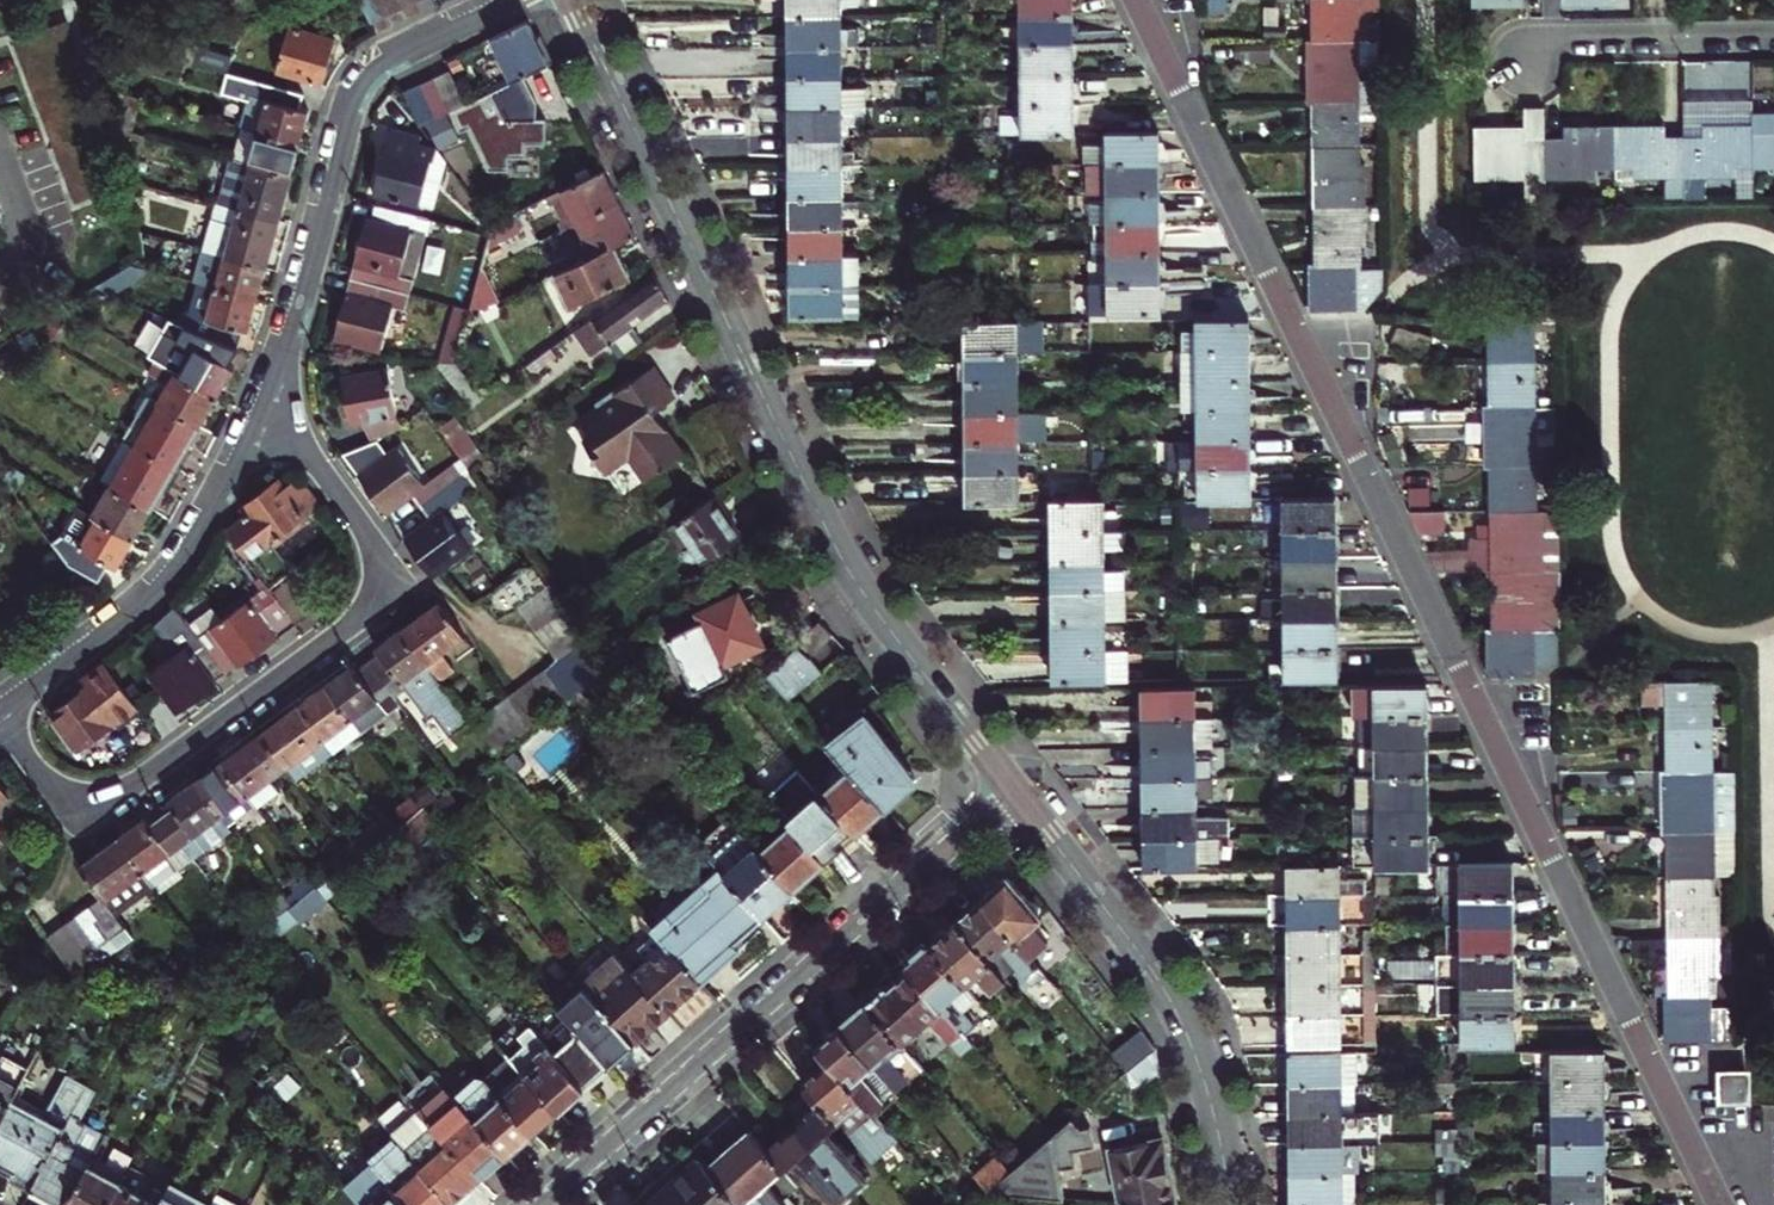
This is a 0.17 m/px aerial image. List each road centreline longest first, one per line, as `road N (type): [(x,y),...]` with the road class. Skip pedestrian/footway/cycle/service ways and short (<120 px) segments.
road 1 (residential): [(1718,1204),(1135,0)]
road 2 (tertiary): [(1011,788),(844,564),(573,0)]
road 3 (residential): [(0,721),(58,790),(76,795),(127,789),(356,616),(379,580),(375,544),(267,402)]
road 4 (residential): [(543,1204),(1011,788)]
road 5 (residential): [(506,0),(385,59),(356,89),(267,402)]
road 6 (tertiary): [(1229,1204),(1215,1121),(1178,1015),(1011,788)]
road 7 (residential): [(267,402),(172,575),(0,712)]
road 8 (residential): [(1773,37),(1554,42),(1509,59)]

